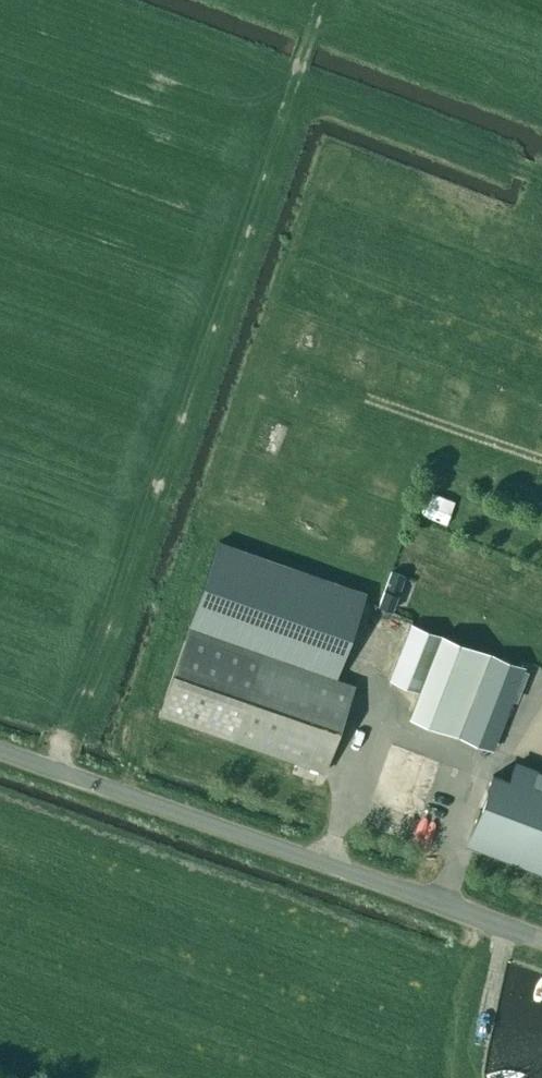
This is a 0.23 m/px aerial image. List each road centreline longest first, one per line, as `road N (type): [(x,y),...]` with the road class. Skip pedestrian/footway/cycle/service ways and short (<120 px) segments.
road 1 (unclassified): [(541,937),(0,750)]

